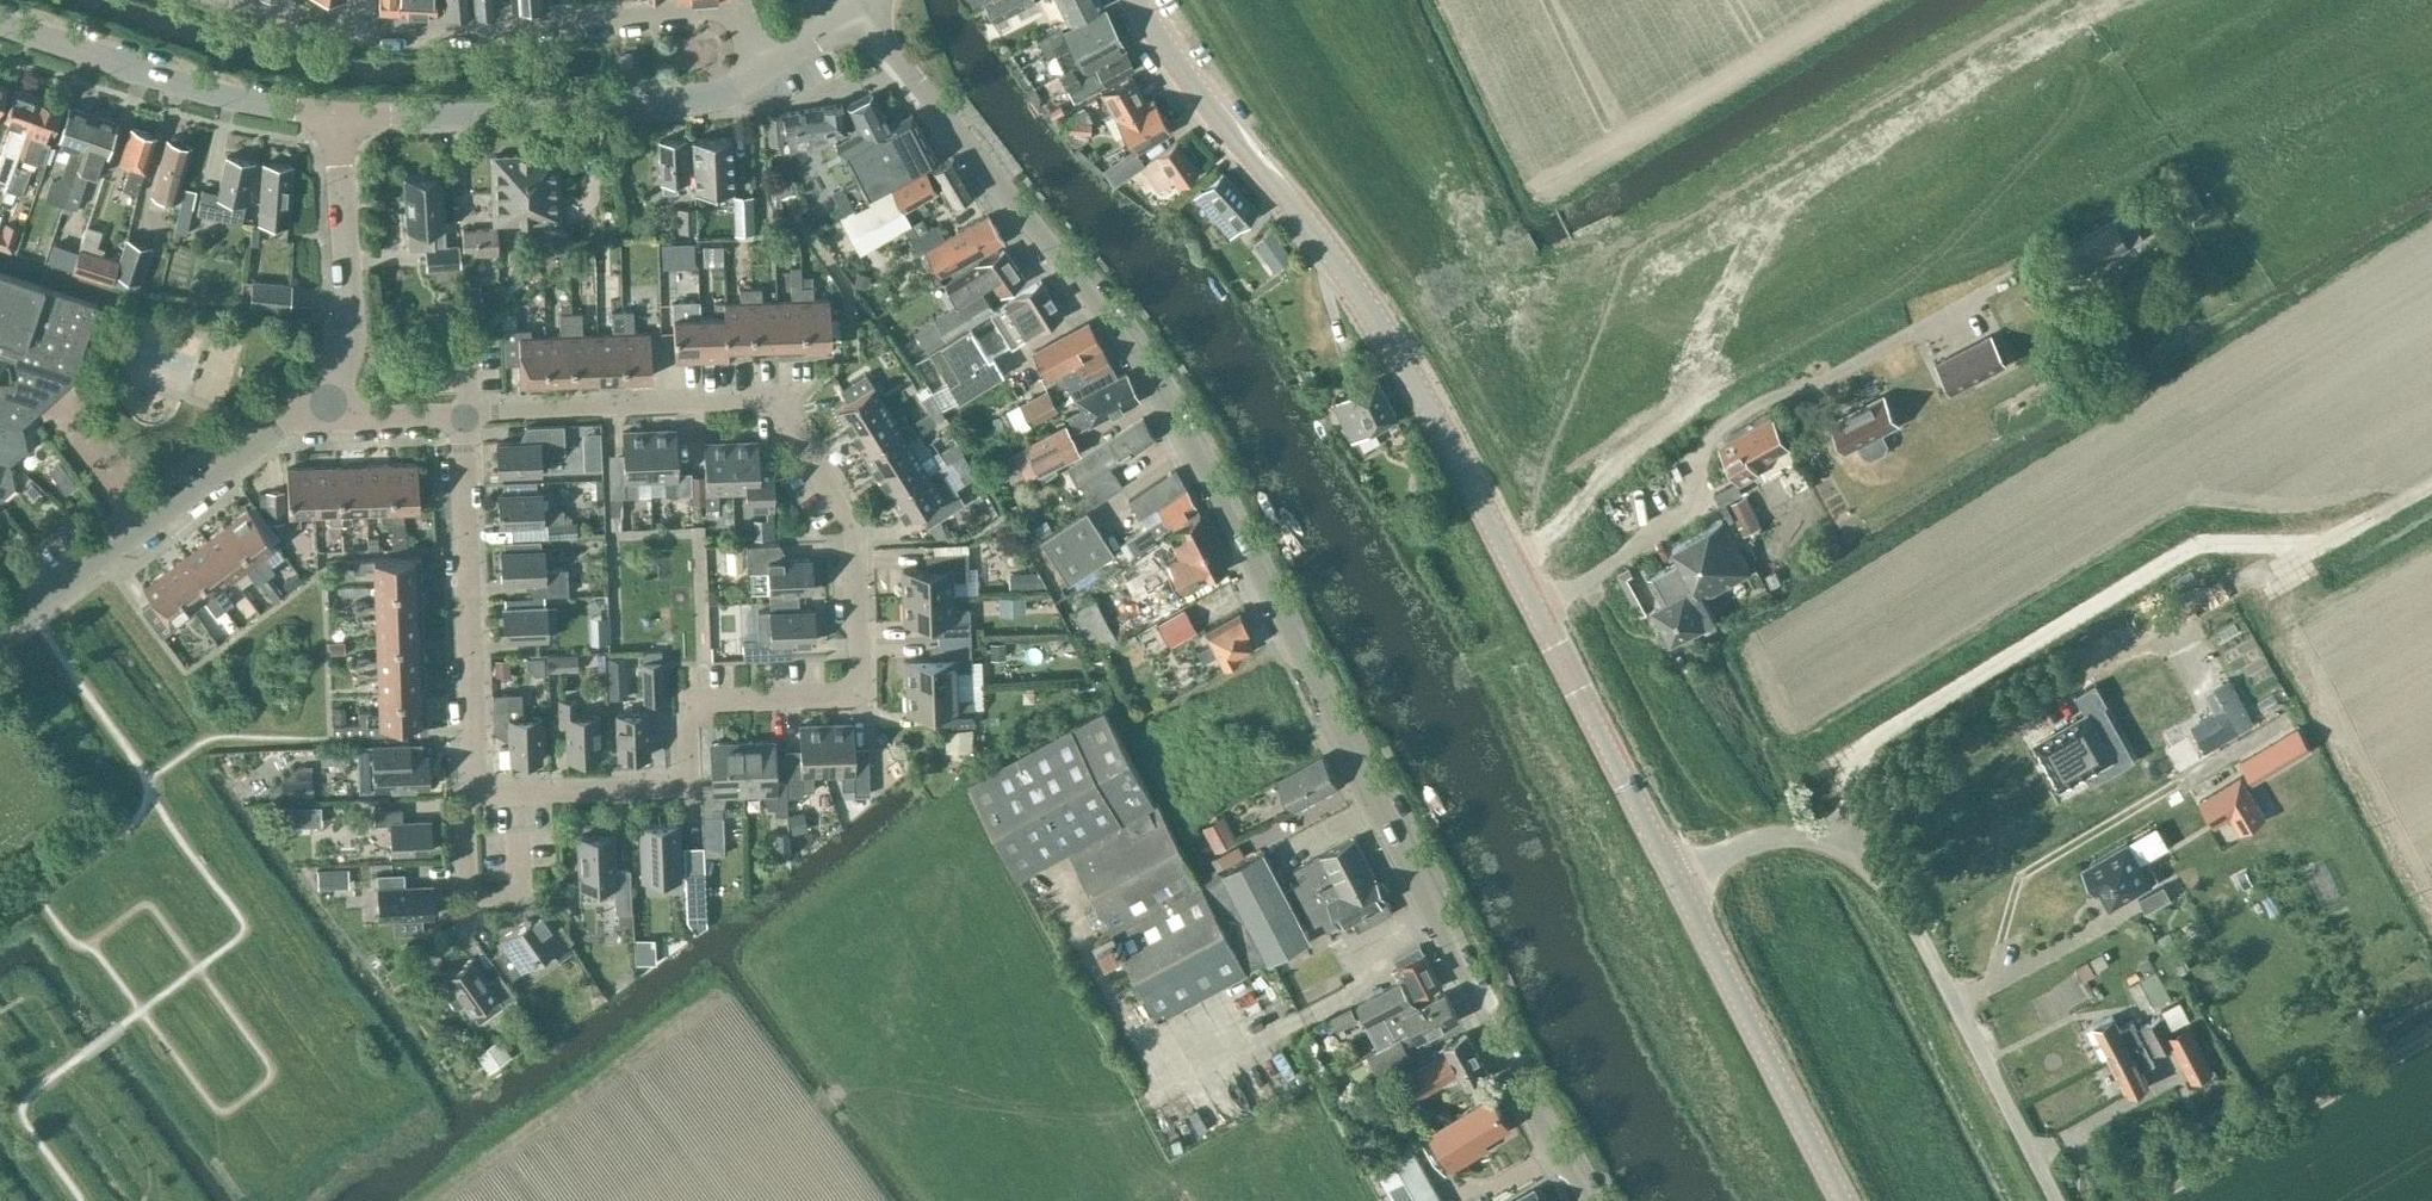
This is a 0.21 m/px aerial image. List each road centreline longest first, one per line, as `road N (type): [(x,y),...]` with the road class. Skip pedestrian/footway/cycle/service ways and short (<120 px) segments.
road 1 (unclassified): [(1582,1200),(1367,797),(1250,541),(1074,273),(870,9)]
road 2 (residential): [(463,415),(773,400),(854,525),(860,670),(850,689),(836,695),(686,700),(690,784),(475,793)]
road 3 (tertiary): [(1530,602),(1370,308),(1156,44),(1133,0)]
road 4 (unclassified): [(2053,1200),(1891,890),(1863,863),(1827,840),(1779,839),(1681,886)]
road 5 (residential): [(1530,602),(1692,505),(1703,443),(1981,297)]
road 6 (residential): [(739,13),(356,31),(249,0)]
road 7 (unclassified): [(338,115),(713,106),(773,74)]
road 8 (residential): [(0,624),(324,395)]
road 9 (residential): [(475,793),(463,415)]
road 10 (tertiary): [(1844,1200),(1681,886)]
road 11 (unclassified): [(0,26),(149,81),(338,115)]
road 12 (tertiary): [(1681,886),(1530,602)]
road 13 (unclassified): [(324,395),(344,367),(350,332),(338,115)]
road 14 (residential): [(324,395),(350,418),(463,415)]
road 15 (residential): [(475,793),(464,805),(470,920)]

